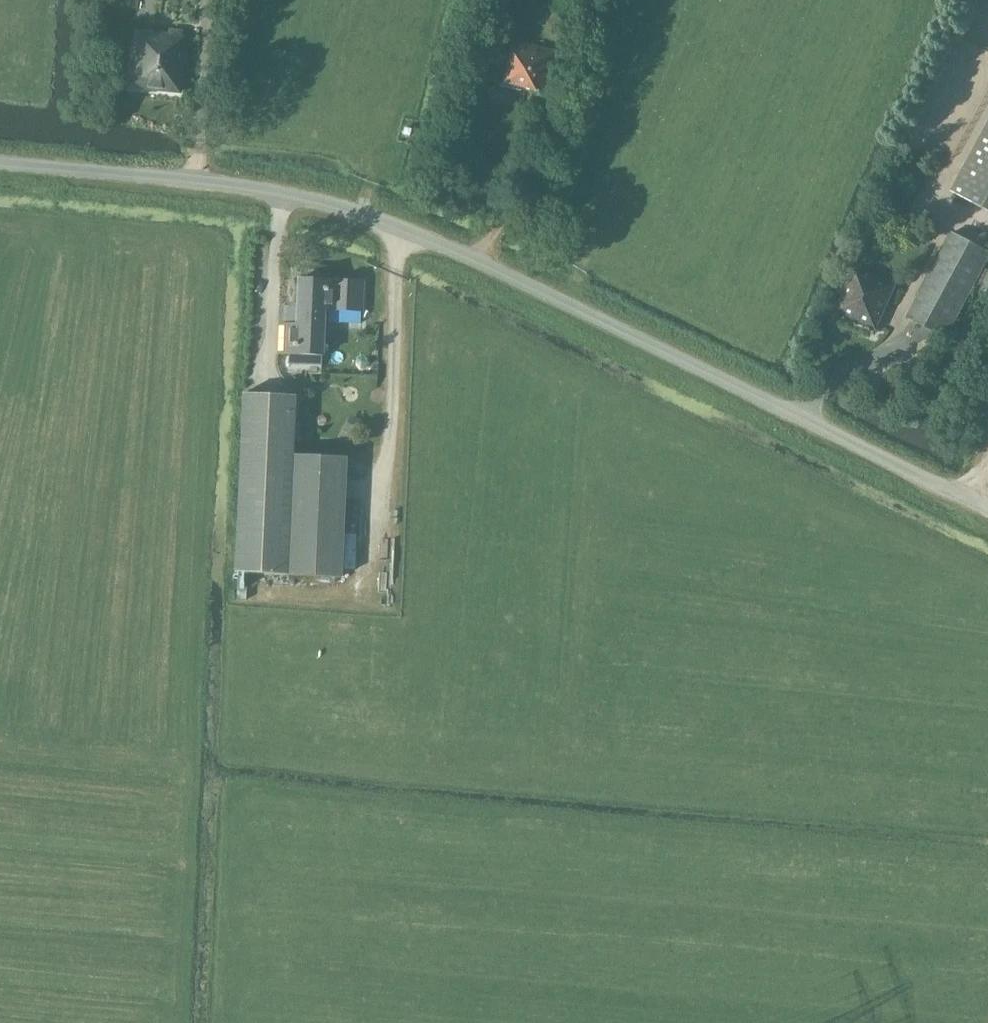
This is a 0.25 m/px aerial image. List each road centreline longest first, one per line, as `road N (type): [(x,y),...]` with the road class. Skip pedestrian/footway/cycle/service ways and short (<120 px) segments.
road 1 (tertiary): [(987,512),(358,214),(170,181),(0,166)]

